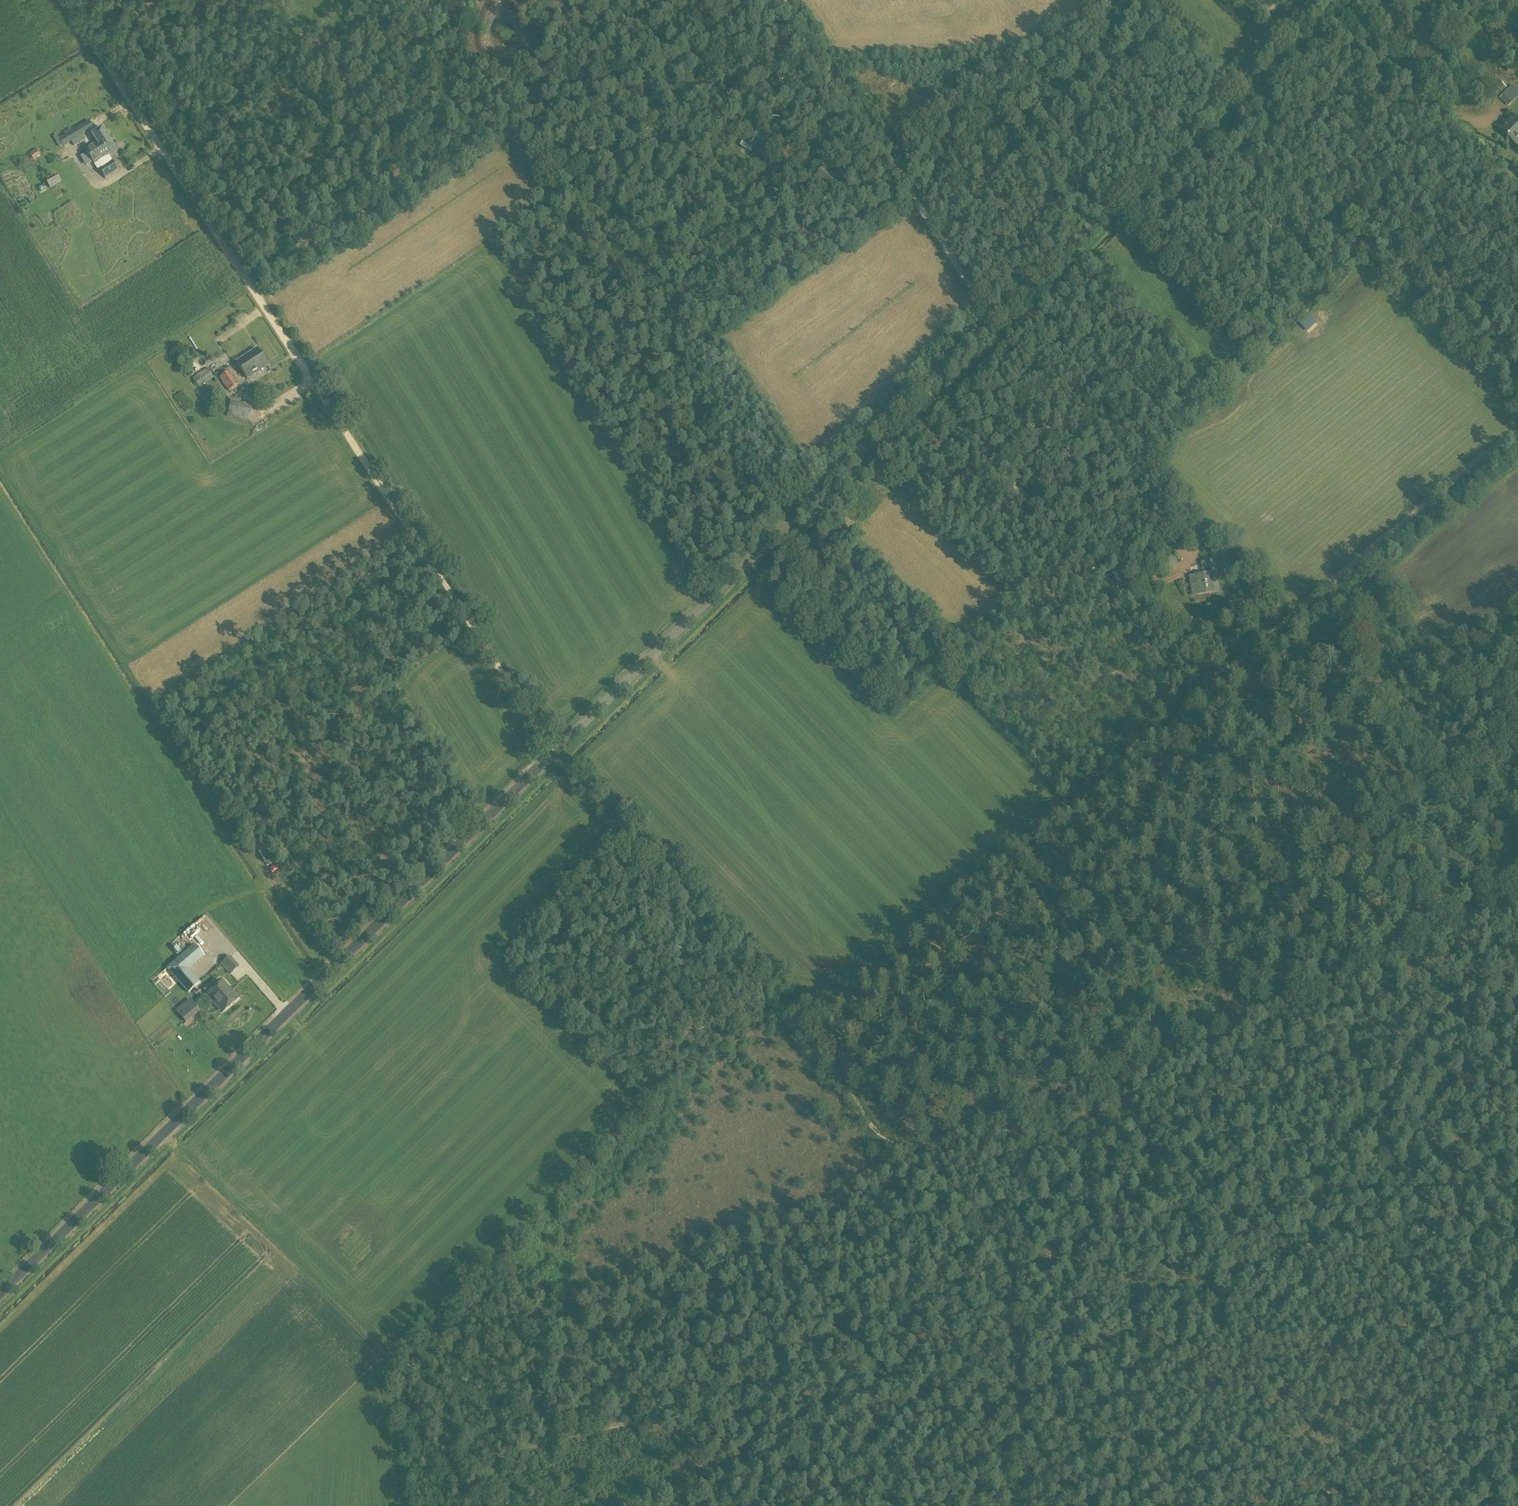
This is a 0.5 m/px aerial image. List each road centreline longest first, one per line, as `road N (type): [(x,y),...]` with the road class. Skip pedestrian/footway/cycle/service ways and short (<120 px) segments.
road 1 (unclassified): [(0,1295),(1325,0)]
road 2 (track): [(557,751),(68,0)]
road 3 (track): [(493,1505),(487,1486),(508,1458),(567,1437),(680,1419),(764,1385),(898,1380),(1017,1393)]
road 4 (track): [(1517,898),(1010,1112)]
road 5 (track): [(1517,1480),(1498,1423),(1469,1390),(1415,1255),(1388,1168),(1387,1103),(1320,983)]
road 6 (track): [(1436,1305),(1362,1315),(1245,1370),(1025,1430)]
road 7 (track): [(1212,682),(928,392)]
road 8 (track): [(1212,682),(1517,427)]
road 9 (track): [(1029,1505),(1017,1393),(1010,1112)]
road 10 (track): [(996,324),(784,0)]
road 11 (track): [(557,751),(808,1020)]
road 12 (track): [(1010,1112),(932,1142),(892,1142),(873,1127),(808,1020)]
road 13 (track): [(1079,794),(1212,682)]

